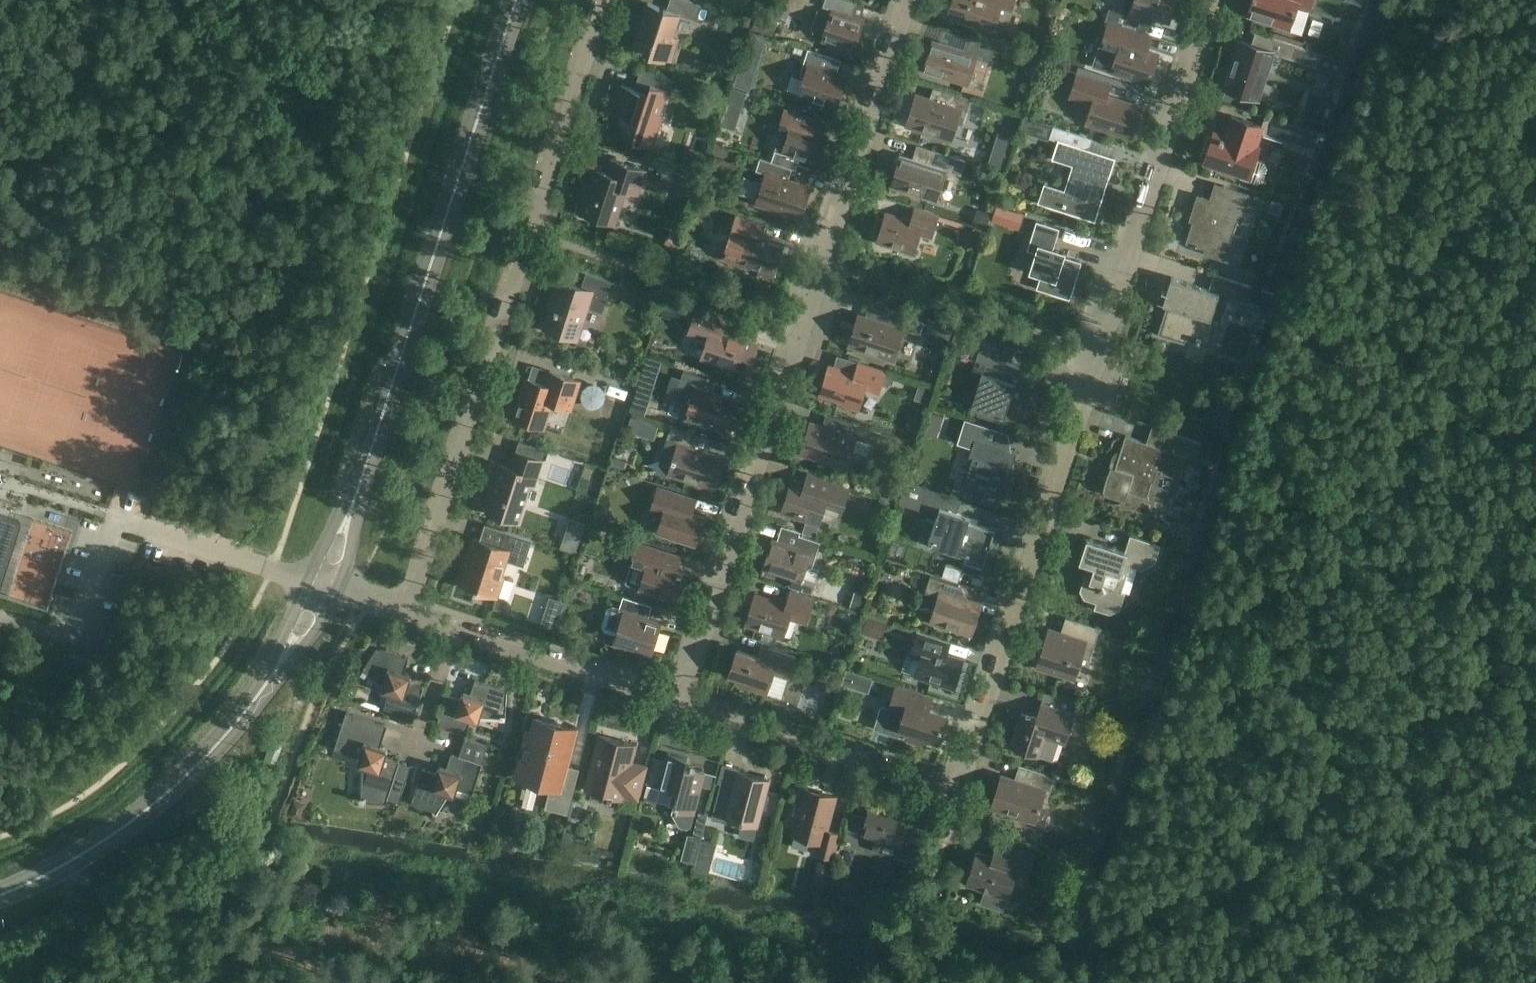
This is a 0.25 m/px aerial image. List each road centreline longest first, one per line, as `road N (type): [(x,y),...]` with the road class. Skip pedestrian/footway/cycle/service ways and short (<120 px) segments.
road 1 (residential): [(961,791),(1214,0)]
road 2 (residential): [(684,701),(911,0)]
road 3 (residential): [(409,609),(603,0)]
road 4 (tertiary): [(520,0),(372,462),(325,583)]
road 5 (tertiary): [(325,583),(286,660),(177,790),(112,839),(0,895)]
road 6 (residential): [(684,701),(961,791)]
road 7 (track): [(5,839),(37,881),(202,982)]
road 8 (residential): [(459,625),(684,701)]
road 9 (residential): [(421,742),(459,625)]

